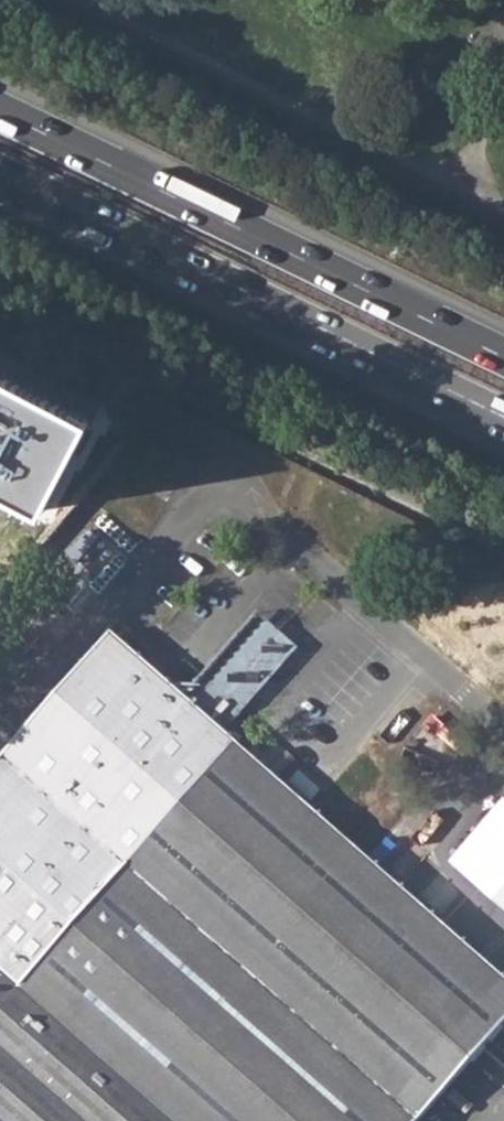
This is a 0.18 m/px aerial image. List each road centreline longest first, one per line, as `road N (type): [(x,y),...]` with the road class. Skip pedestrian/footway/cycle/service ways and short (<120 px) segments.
road 1 (trunk): [(0,172),(503,417)]
road 2 (trunk): [(503,357),(0,113)]

